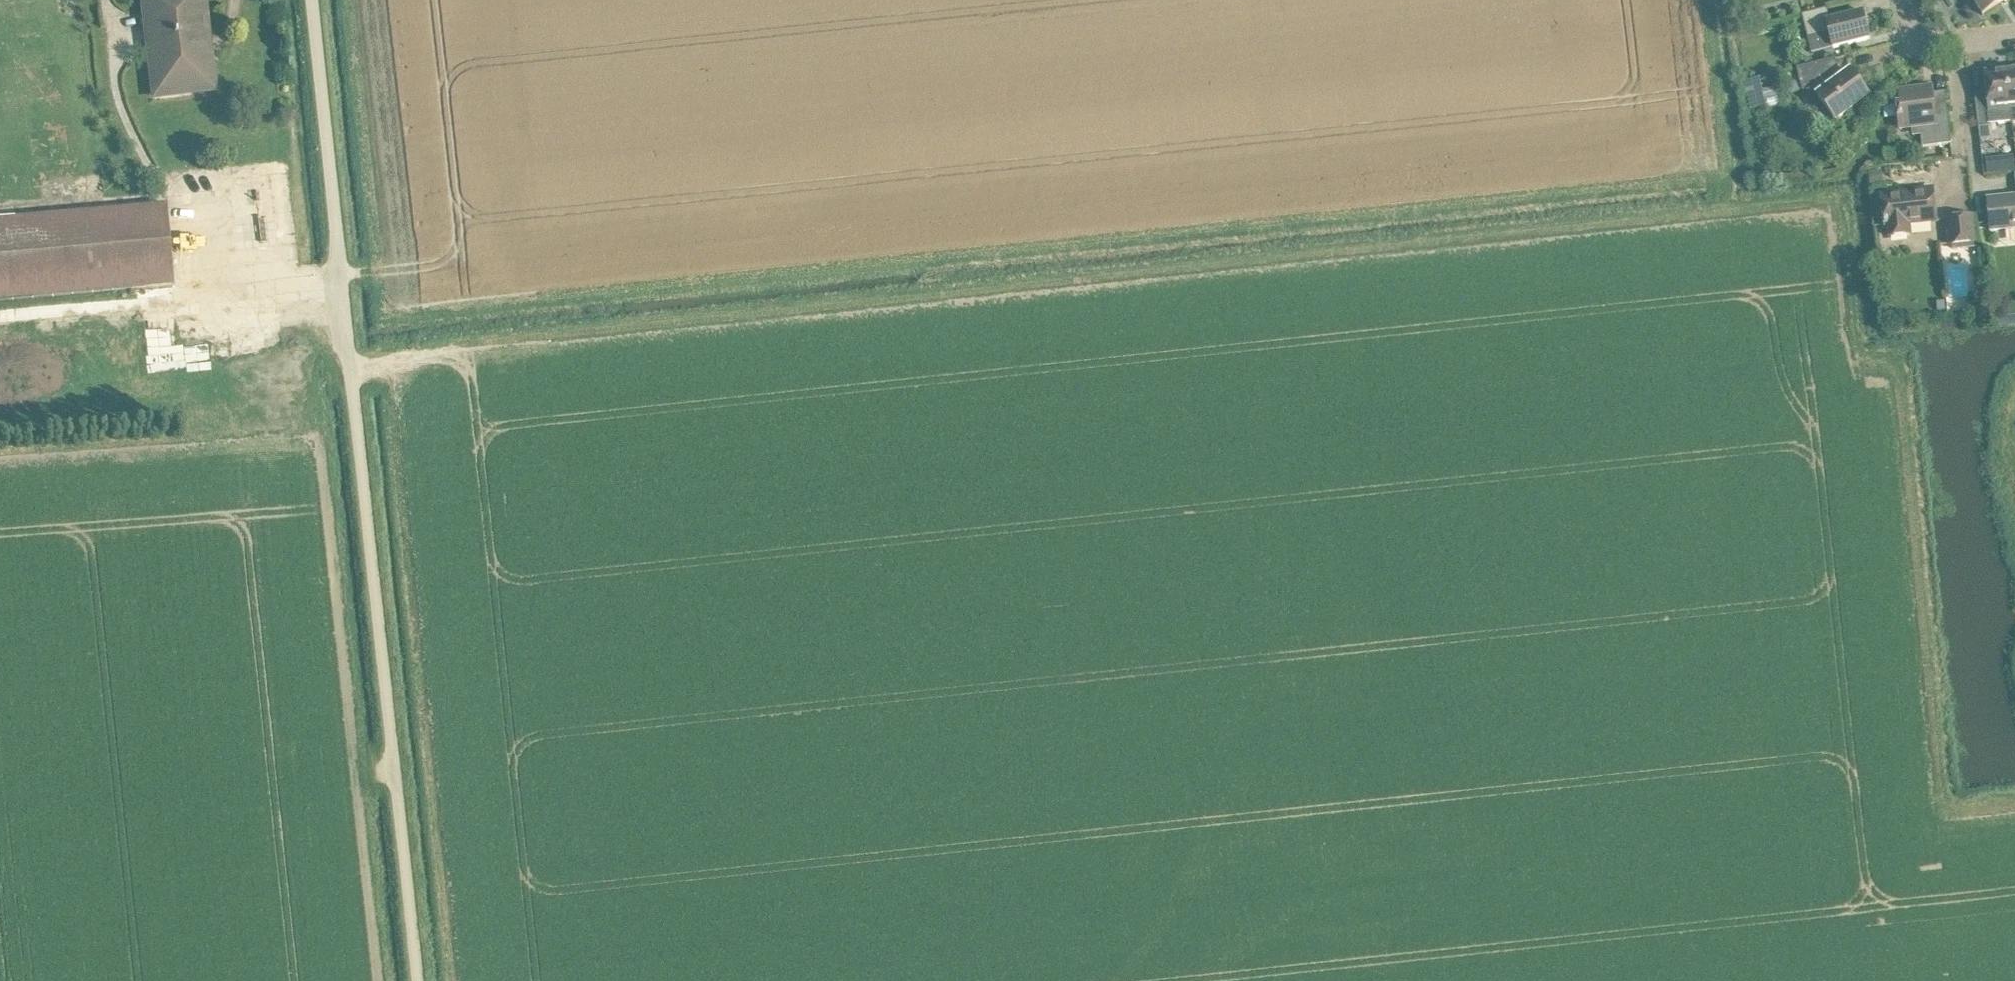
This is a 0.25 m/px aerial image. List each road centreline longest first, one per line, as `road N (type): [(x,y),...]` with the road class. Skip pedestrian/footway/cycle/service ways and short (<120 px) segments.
road 1 (unclassified): [(427,980),(318,0)]

